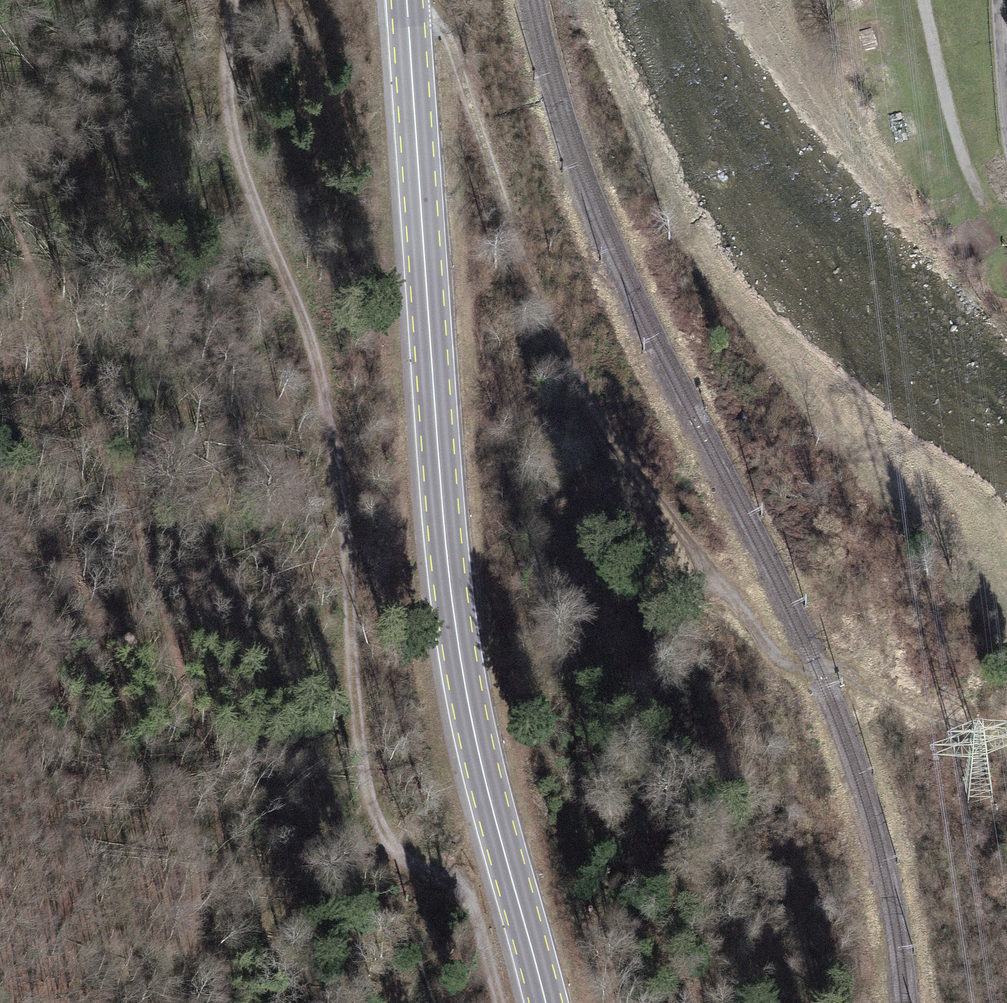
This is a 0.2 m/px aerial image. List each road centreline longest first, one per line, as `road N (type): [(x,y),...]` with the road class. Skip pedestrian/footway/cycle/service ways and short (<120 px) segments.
road 1 (primary): [(546,1002),(481,763),(454,611),(407,0)]
road 2 (track): [(407,7),(448,41),(525,265),(599,421),(774,653),(801,669),(842,669),(877,697),(993,739),(1006,731)]
road 3 (track): [(452,881),(422,872),(402,853),(389,818),(369,716),(383,507),(267,156),(252,65),(258,0)]
road 4 (track): [(500,1002),(468,899),(452,881)]

